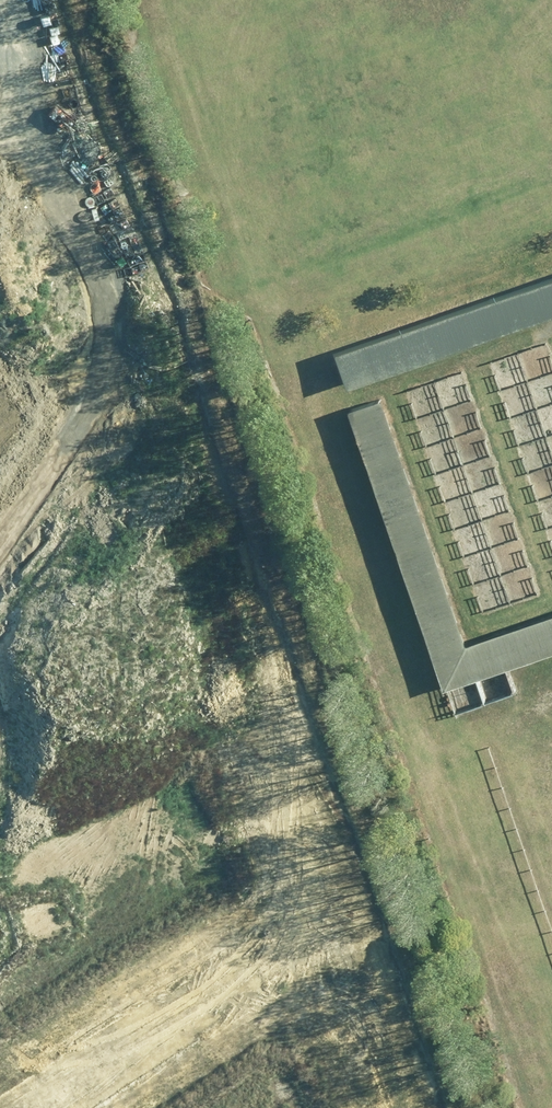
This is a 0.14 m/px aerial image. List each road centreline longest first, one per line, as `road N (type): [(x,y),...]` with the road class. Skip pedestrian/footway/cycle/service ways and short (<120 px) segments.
road 1 (residential): [(125,330),(335,922)]
road 2 (residential): [(22,0),(125,330)]
road 3 (residential): [(50,1107),(335,922)]
road 4 (residential): [(335,922),(401,1107)]
road 5 (residential): [(0,407),(125,330)]

